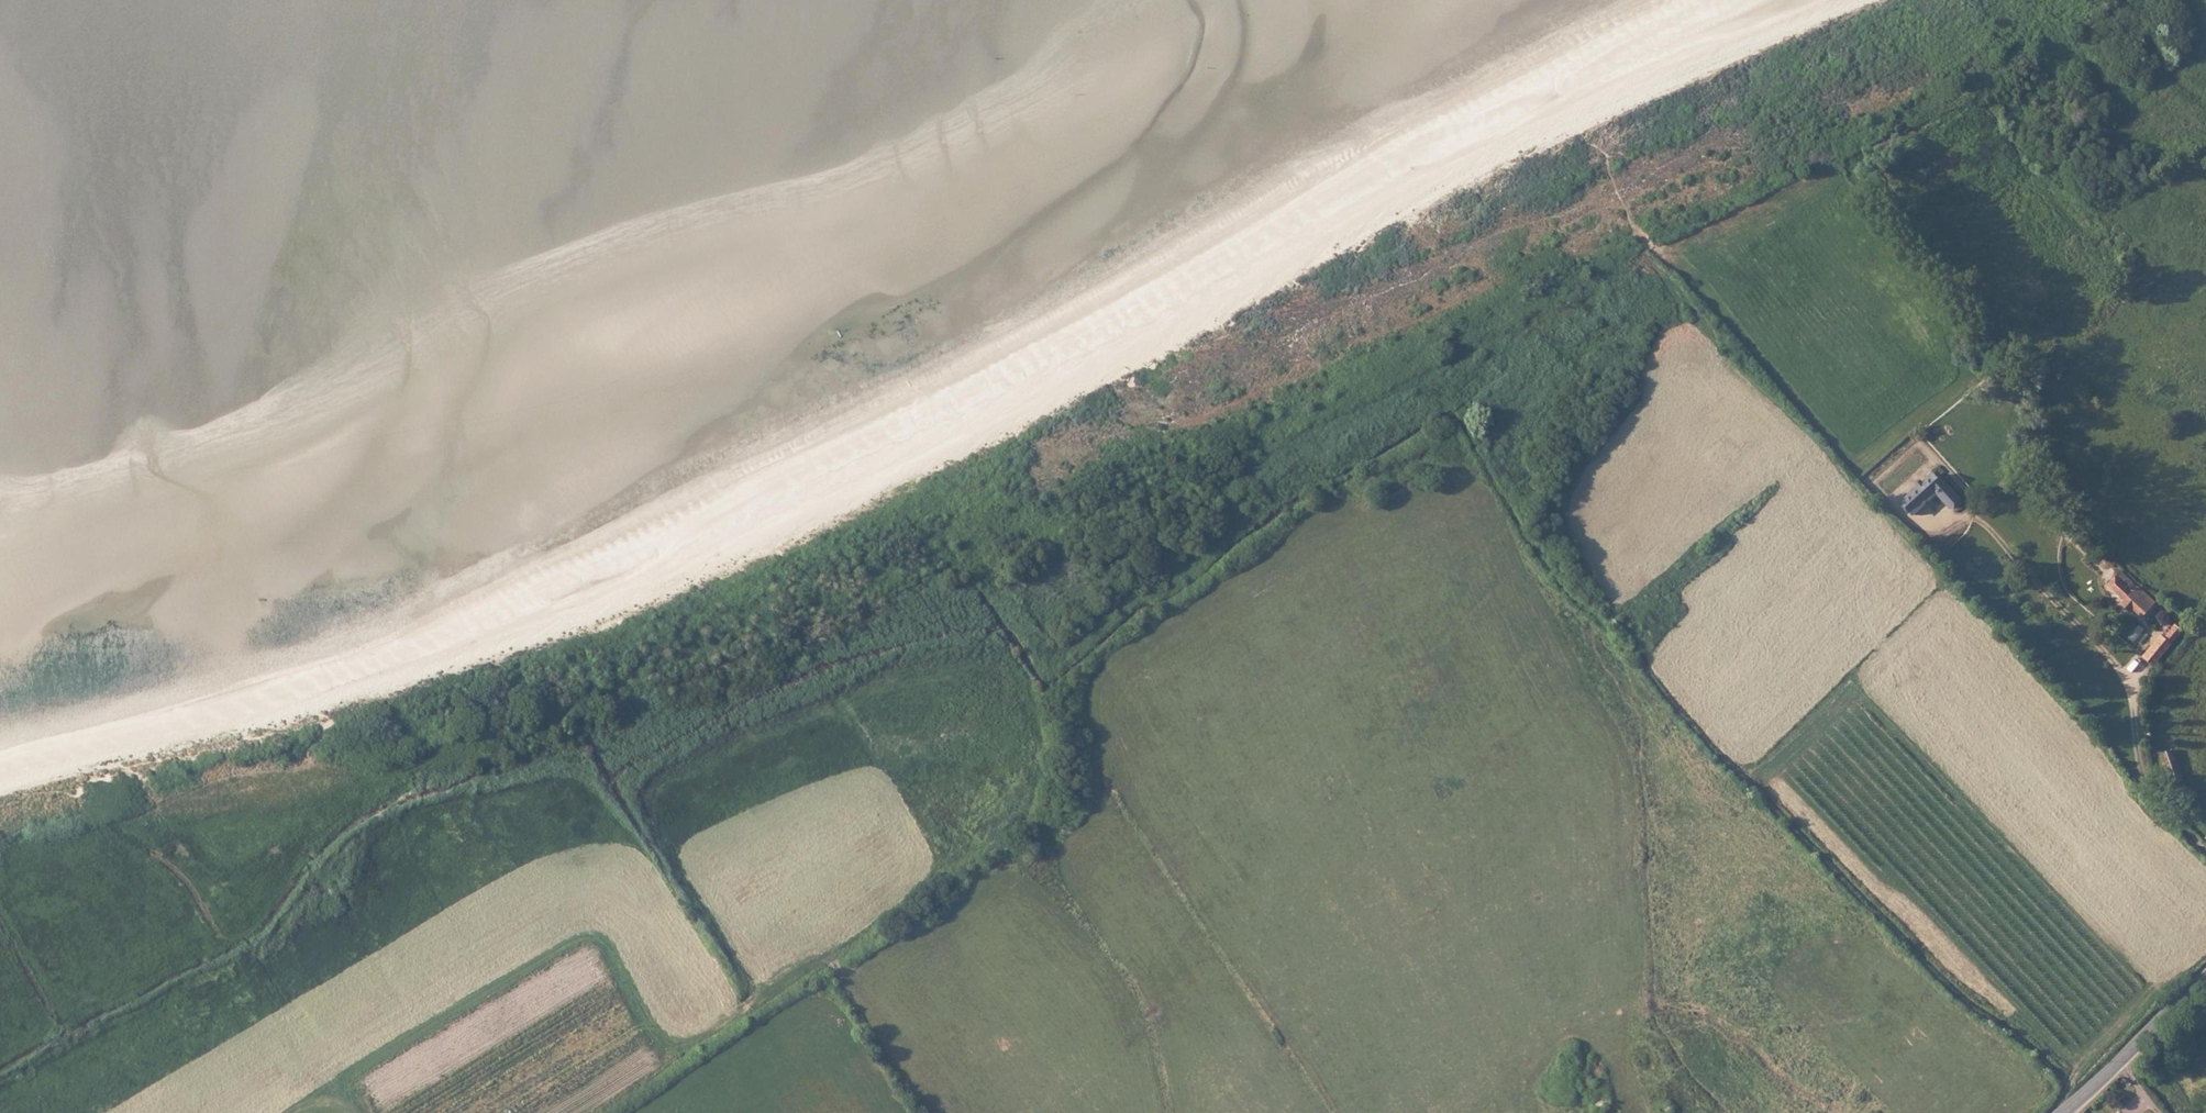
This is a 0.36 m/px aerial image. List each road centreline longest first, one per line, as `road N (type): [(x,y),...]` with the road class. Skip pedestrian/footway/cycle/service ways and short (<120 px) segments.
road 1 (secondary): [(2065,1112),(2205,978)]

